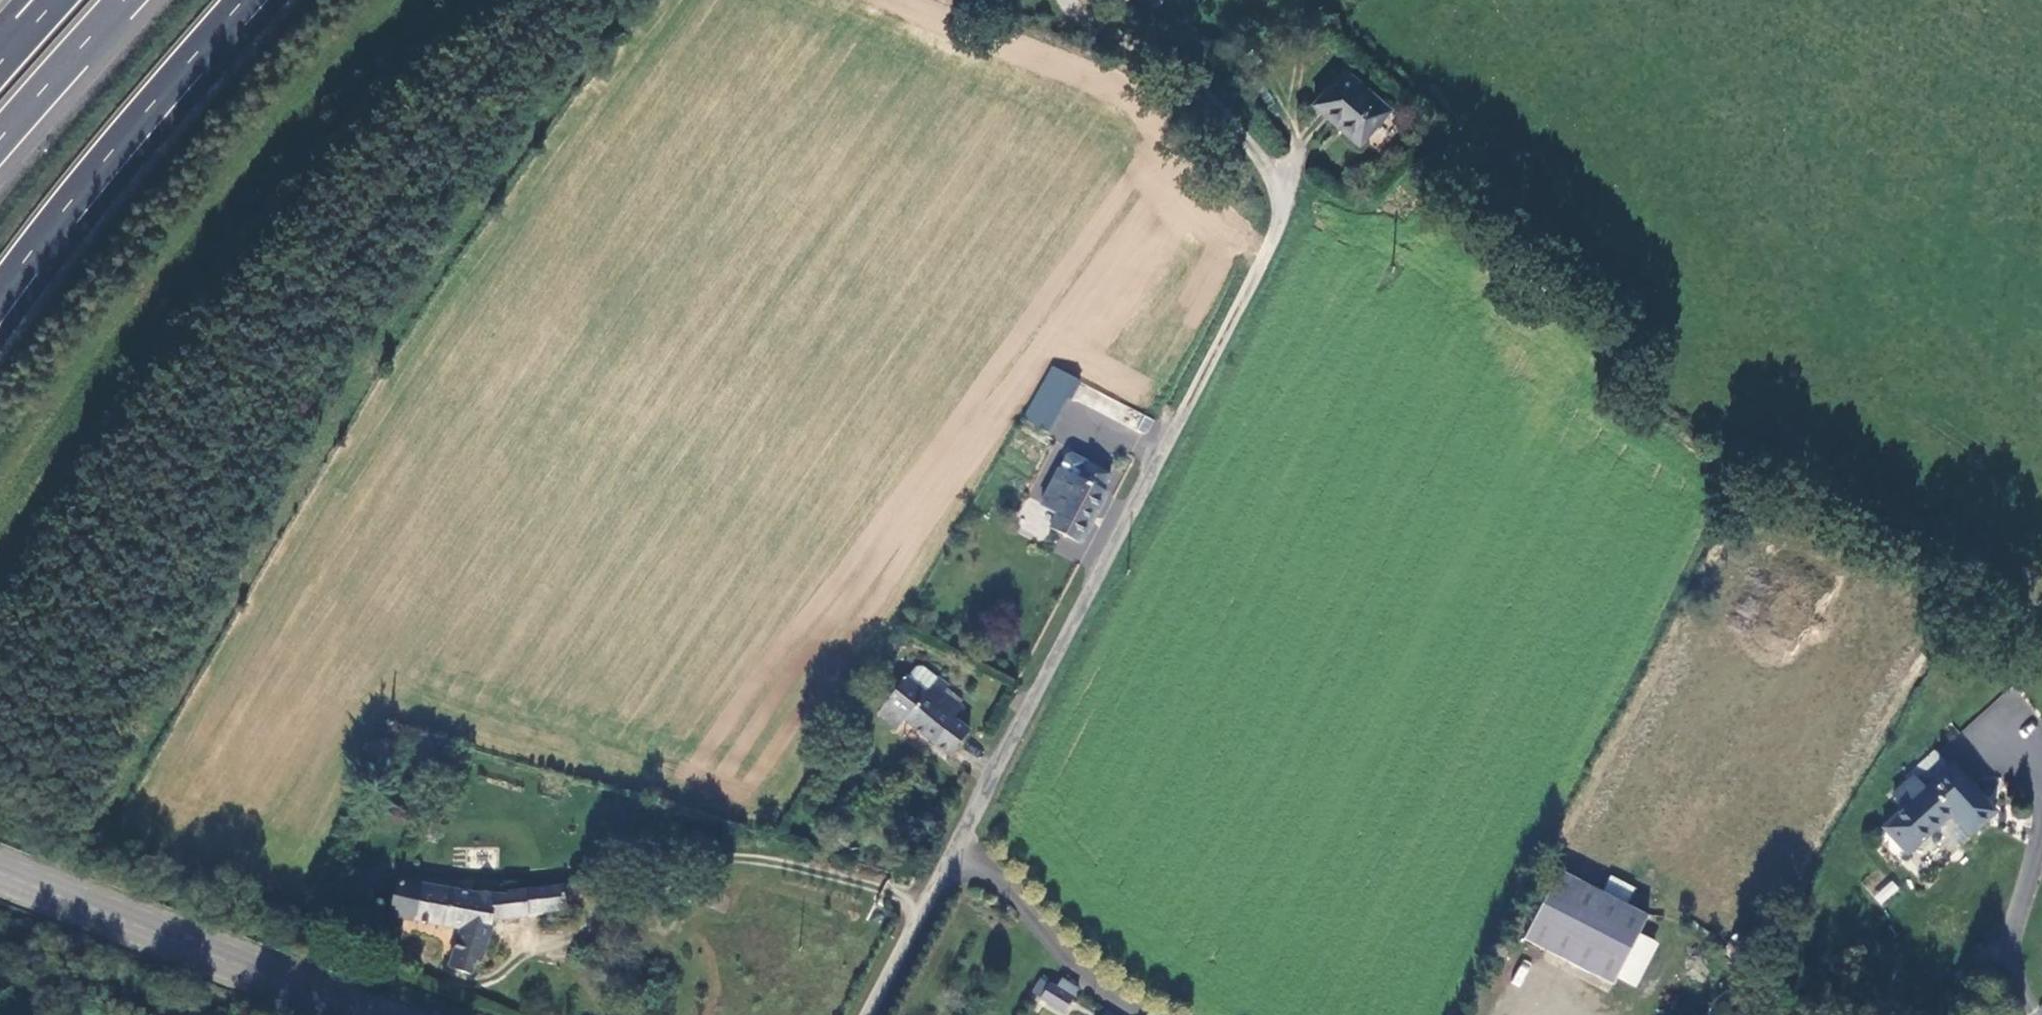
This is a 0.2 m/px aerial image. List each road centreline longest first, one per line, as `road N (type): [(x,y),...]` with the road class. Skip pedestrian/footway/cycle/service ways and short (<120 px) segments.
road 1 (unclassified): [(1280,183),(1275,235),(1231,328),(870,1014)]
road 2 (motorway): [(0,301),(250,0)]
road 3 (primary): [(363,1014),(0,873)]
road 4 (track): [(1280,183),(1196,80),(1167,56),(1074,17),(1062,0)]
road 5 (motorway): [(0,148),(131,0)]

